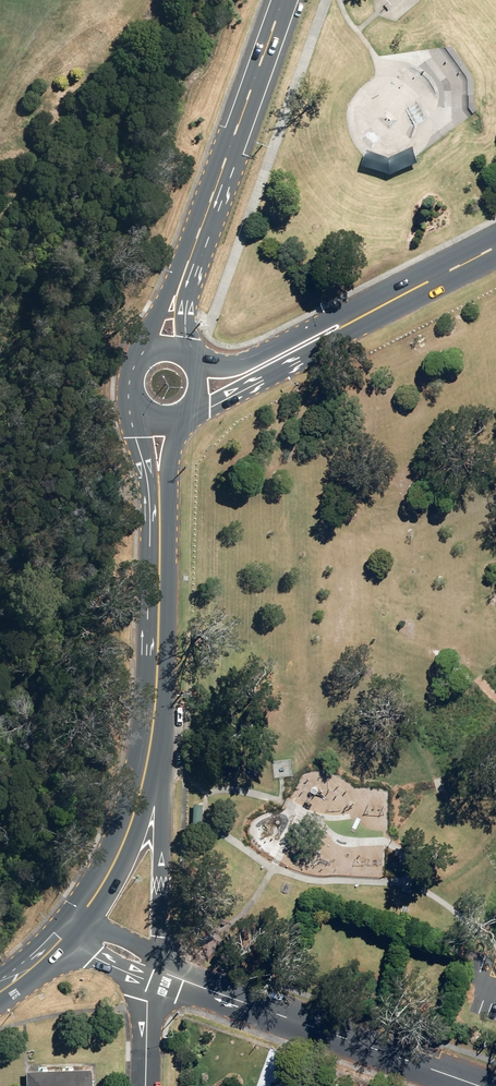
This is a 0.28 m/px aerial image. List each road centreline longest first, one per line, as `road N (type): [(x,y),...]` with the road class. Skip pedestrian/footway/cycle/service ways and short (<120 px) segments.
road 1 (tertiary): [(163,973),(465,1085)]
road 2 (secondary): [(284,0),(181,281)]
road 3 (secondary): [(153,703),(163,806),(163,973)]
road 4 (secondary): [(153,703),(133,814),(78,916)]
road 5 (secondary): [(159,499),(153,703)]
road 6 (secondary): [(367,313),(341,336),(196,411)]
road 7 (secondary): [(203,367),(231,367),(330,318),(367,313)]
road 8 (secondary): [(367,313),(495,248)]

